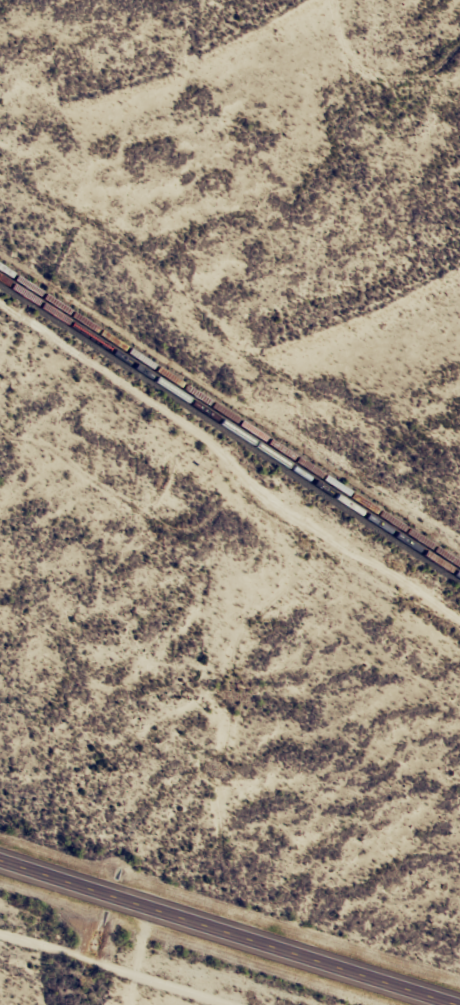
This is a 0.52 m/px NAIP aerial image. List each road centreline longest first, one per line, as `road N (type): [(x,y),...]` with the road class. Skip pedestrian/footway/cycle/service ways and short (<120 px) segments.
road 1 (trunk): [(459,1003),(0,855)]

